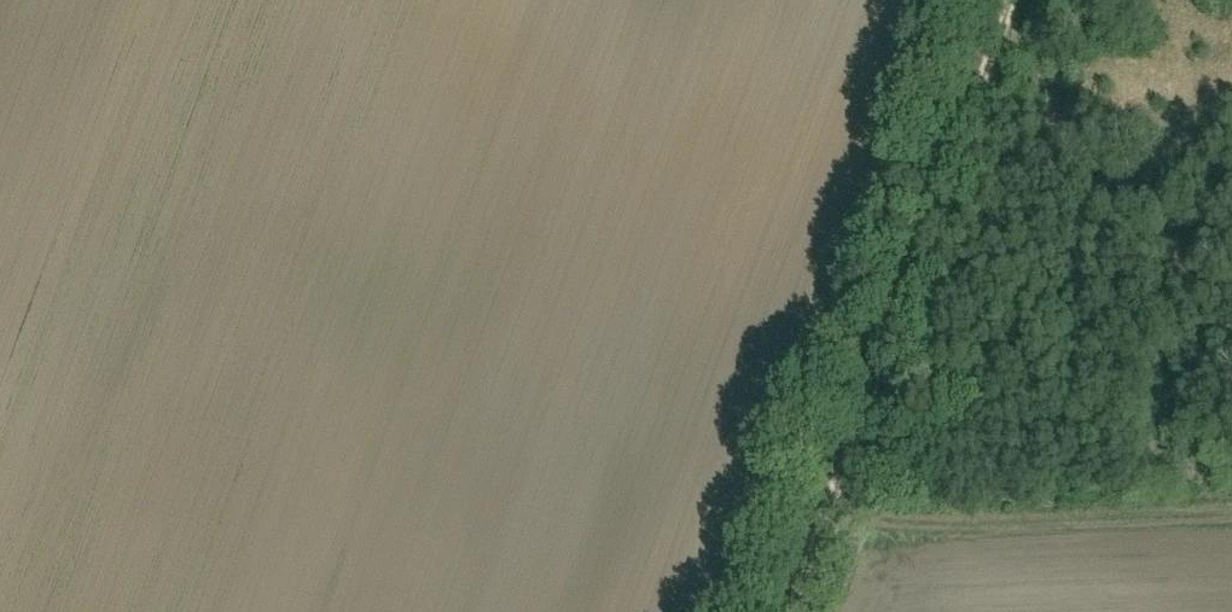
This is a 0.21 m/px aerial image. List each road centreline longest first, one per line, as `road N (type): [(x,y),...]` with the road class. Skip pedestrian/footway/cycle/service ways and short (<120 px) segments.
road 1 (track): [(1020,0),(797,611)]

